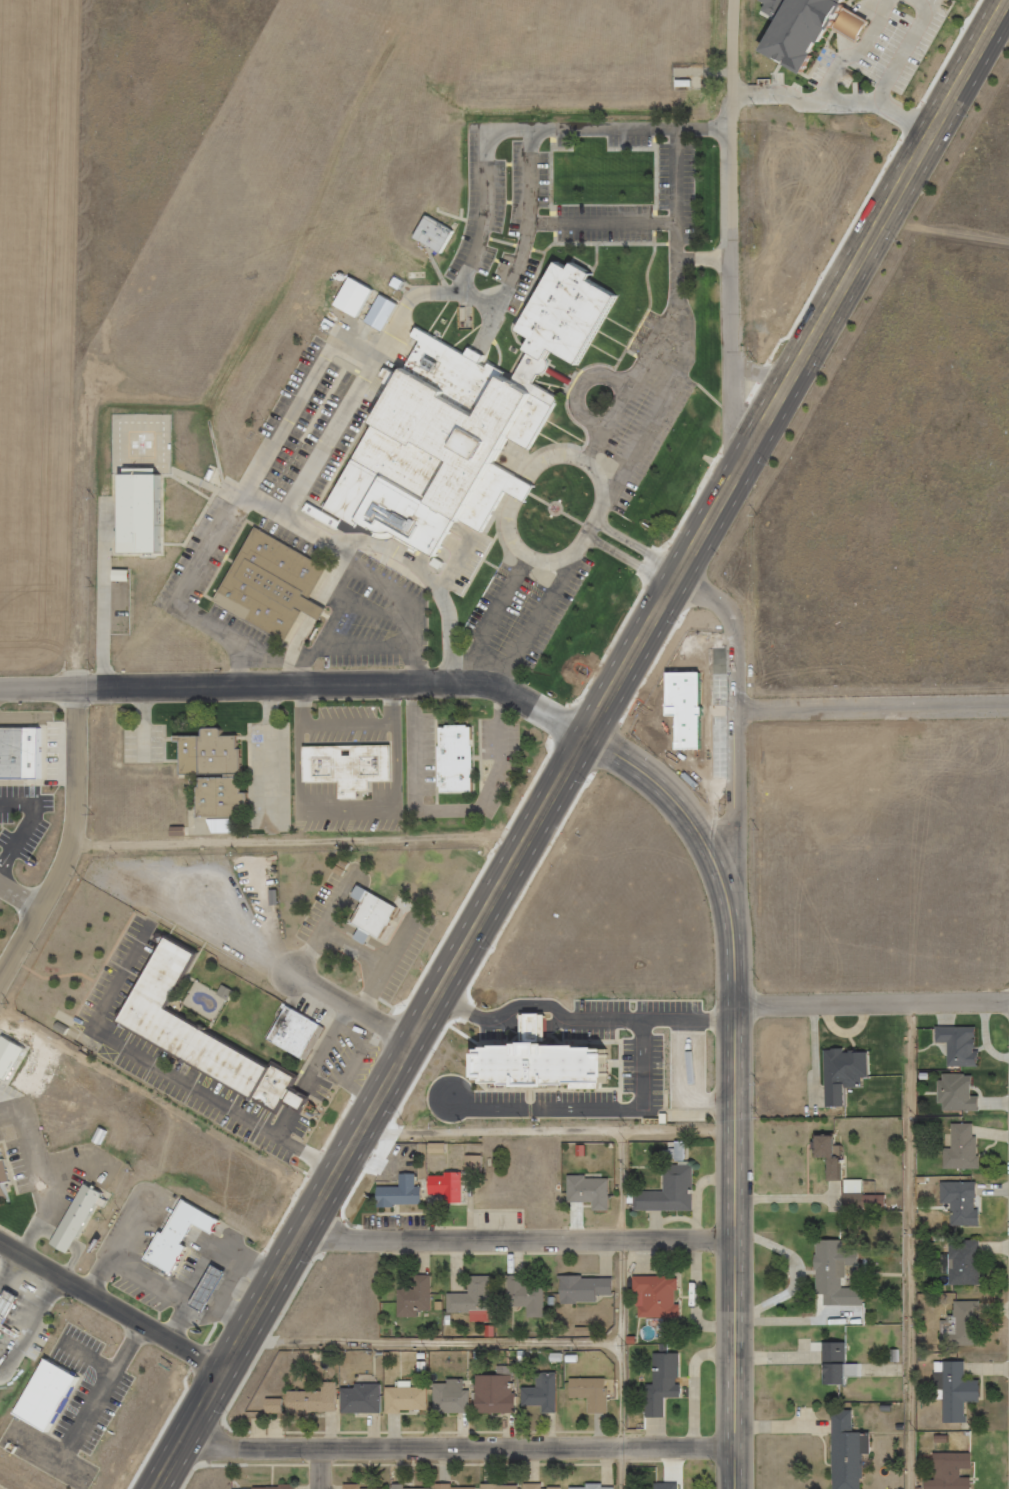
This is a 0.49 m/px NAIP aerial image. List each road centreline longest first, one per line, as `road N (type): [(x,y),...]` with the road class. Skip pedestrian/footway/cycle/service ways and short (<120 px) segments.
road 1 (primary): [(157,1488),(747,449)]
road 2 (residential): [(587,733),(505,689),(469,681),(0,687)]
road 3 (secondary): [(736,1488),(730,904)]
road 4 (primary): [(747,449),(1005,0)]
road 5 (residential): [(747,449),(733,414),(731,362),(727,127),(735,0)]
road 6 (residential): [(735,1239),(346,1242),(305,1226)]
road 7 (residential): [(736,1446),(319,1449)]
road 8 (residential): [(730,904),(733,622),(724,606),(676,578)]
road 9 (residential): [(76,686),(79,810),(68,856),(0,974)]
road 10 (residential): [(734,1003),(1008,1004)]
road 11 (residential): [(736,707),(1008,704)]
road 12 (residential): [(226,1371),(0,1239)]
road 13 (secondary): [(587,733),(664,788),(690,817),(730,904)]
road 14 (residential): [(413,1040),(294,976)]
road 15 (residential): [(319,1449),(186,1442)]

